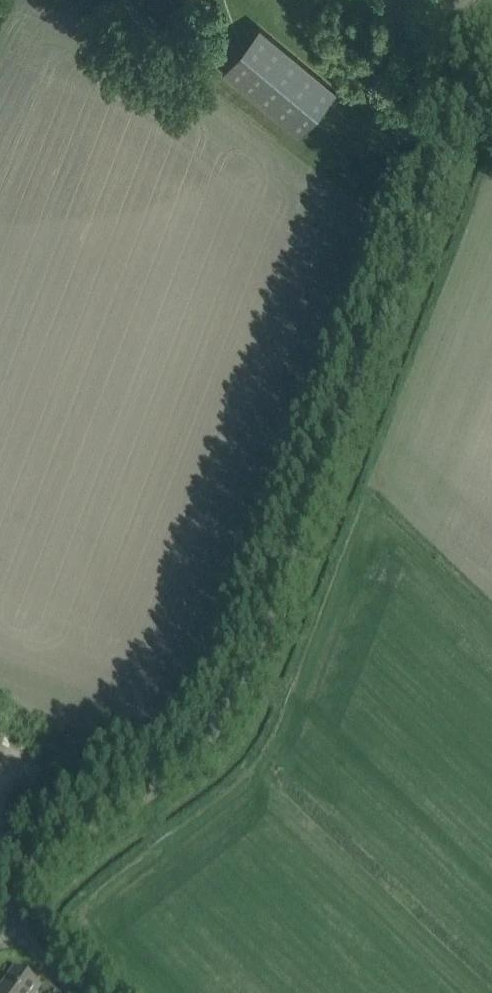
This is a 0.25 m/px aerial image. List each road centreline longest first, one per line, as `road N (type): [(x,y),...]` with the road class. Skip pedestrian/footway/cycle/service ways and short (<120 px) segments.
road 1 (unclassified): [(5,917),(232,721),(468,94)]

